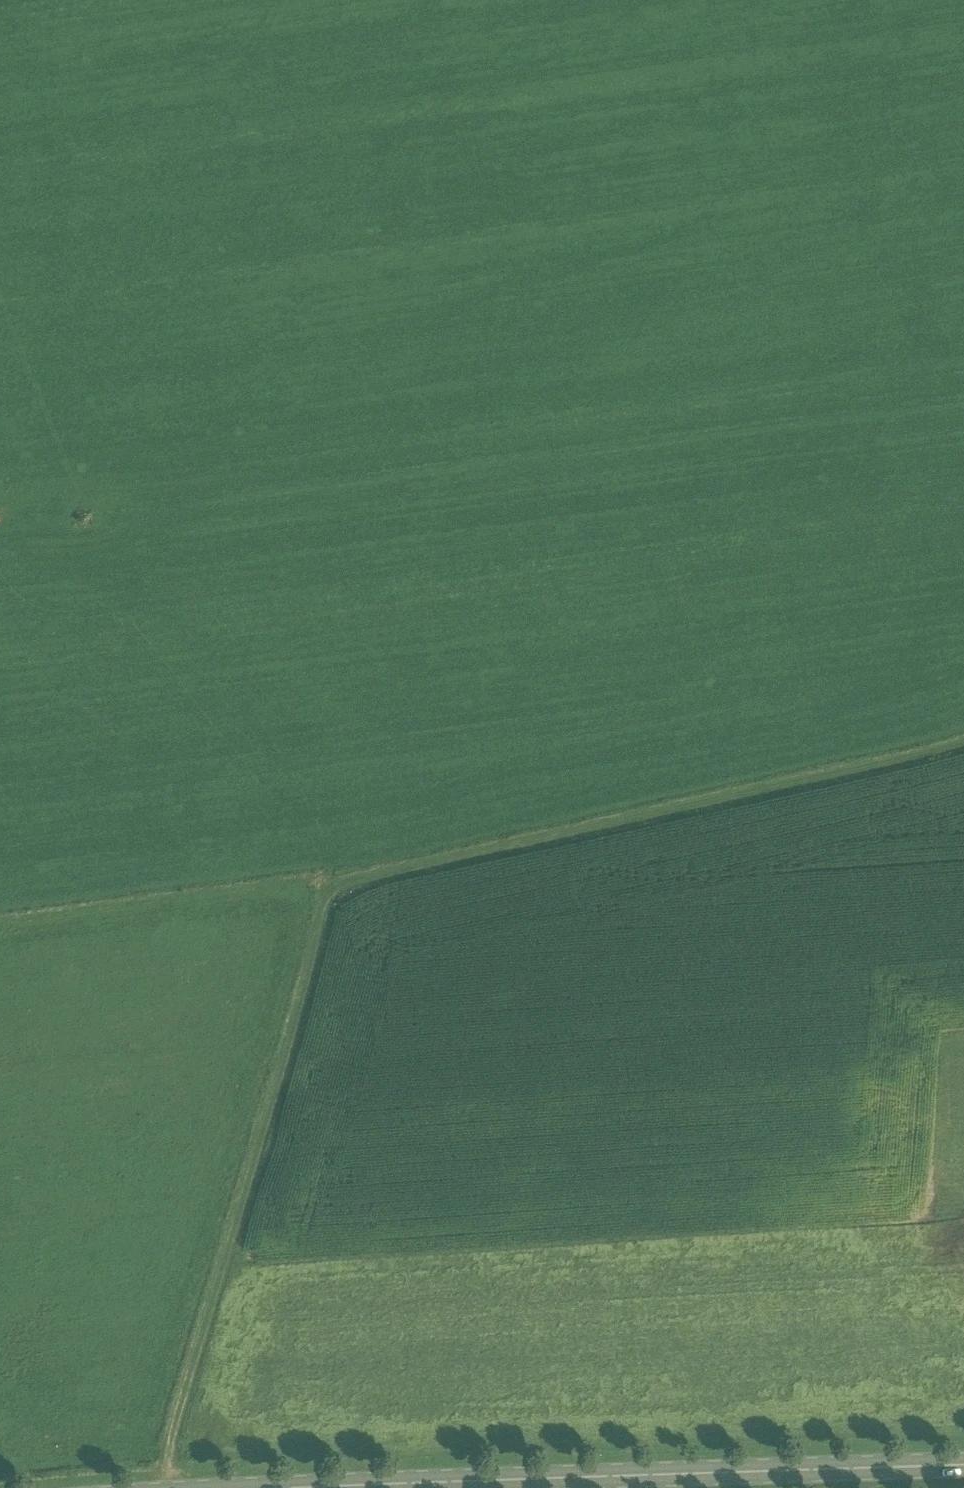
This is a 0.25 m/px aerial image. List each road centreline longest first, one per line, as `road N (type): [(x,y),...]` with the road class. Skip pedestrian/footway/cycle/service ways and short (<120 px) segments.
road 1 (track): [(963,734),(338,882),(329,892),(164,1452),(167,1487)]
road 2 (secondary): [(347,1487),(963,1469)]

